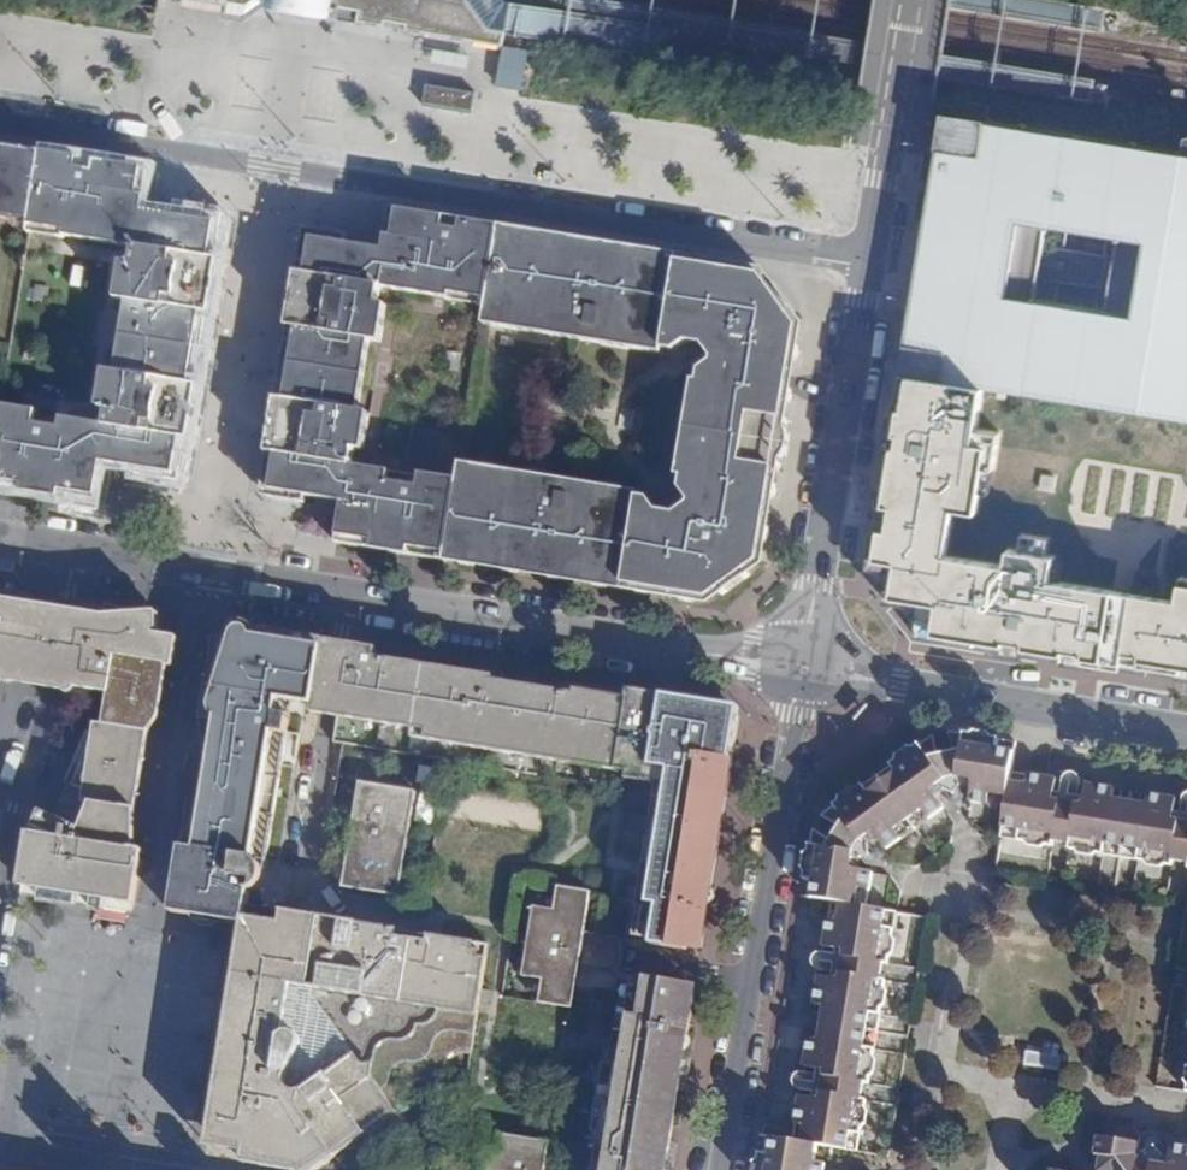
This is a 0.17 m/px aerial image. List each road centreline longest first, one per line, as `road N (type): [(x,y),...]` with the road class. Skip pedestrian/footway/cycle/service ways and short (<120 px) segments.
road 1 (residential): [(868,262),(0,125)]
road 2 (residential): [(83,553),(803,669)]
road 3 (residential): [(720,1169),(803,669)]
road 4 (residential): [(803,669),(868,262)]
road 5 (residential): [(803,669),(1186,731)]
road 6 (residential): [(0,911),(83,553)]
road 7 (residential): [(868,262),(911,0)]

